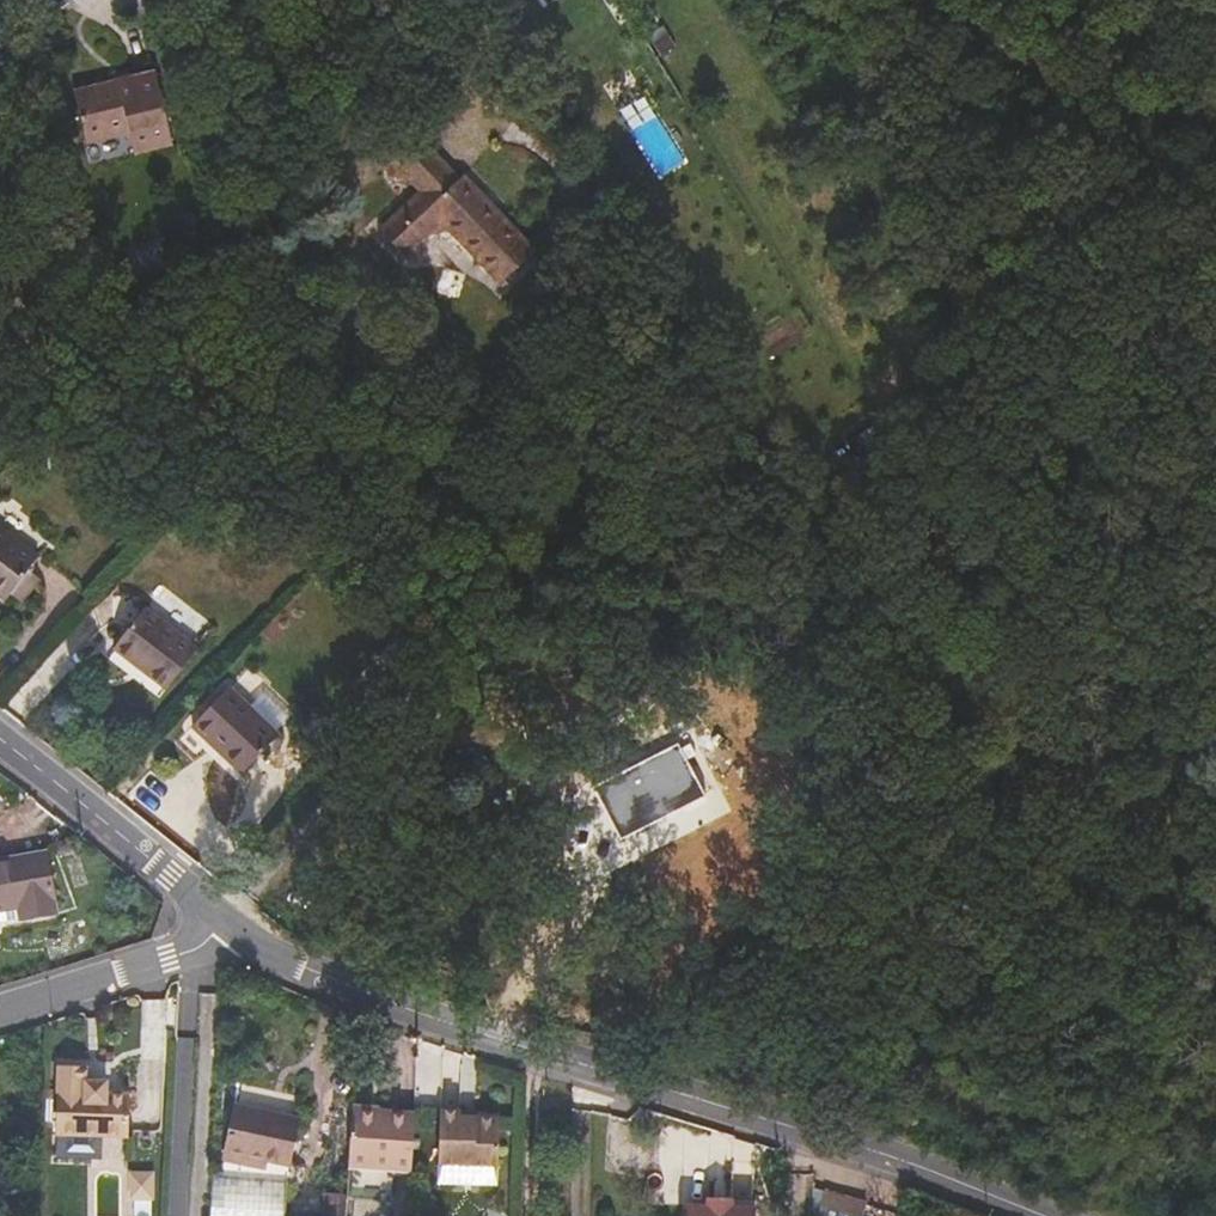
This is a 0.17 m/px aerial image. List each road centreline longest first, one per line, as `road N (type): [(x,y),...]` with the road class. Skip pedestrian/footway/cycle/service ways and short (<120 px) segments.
road 1 (tertiary): [(1044,1215),(846,1142),(620,1080),(285,967),(222,921)]
road 2 (track): [(935,0),(1000,48),(1066,82),(1215,131)]
road 3 (tertiary): [(222,921),(0,741)]
road 4 (residential): [(0,1009),(197,948),(222,921)]

